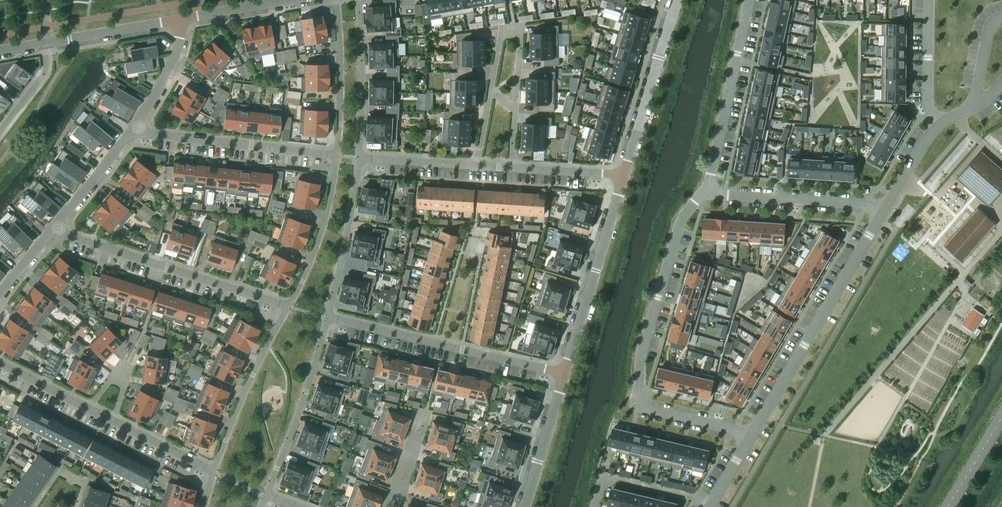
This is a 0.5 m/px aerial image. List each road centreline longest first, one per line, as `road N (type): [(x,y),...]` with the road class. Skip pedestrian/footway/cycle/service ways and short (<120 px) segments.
road 1 (residential): [(751,439),(637,401),(685,213),(707,195)]
road 2 (residential): [(751,439),(884,212)]
road 3 (residential): [(290,308),(56,229)]
road 4 (residential): [(565,374),(329,318)]
road 5 (residential): [(565,374),(625,176)]
road 6 (residential): [(336,156),(136,130)]
road 7 (residential): [(707,195),(749,0)]
road 8 (residential): [(267,497),(329,318)]
road 9 (residential): [(625,176),(676,0)]
road 10 (residential): [(290,308),(216,472)]
road 11 (residential): [(884,212),(707,195)]
road 12 (residential): [(515,110),(521,26),(503,27),(491,91)]
road 13 (residential): [(329,318),(360,158)]
road 14 (residential): [(336,156),(323,232),(290,308)]
road 15 (residential): [(360,158),(360,0)]
road 16 (residential): [(336,0),(336,156)]
road 17 (residential): [(595,506),(604,478),(713,503)]
road 18 (residential): [(525,506),(565,374)]
road 19 (residential): [(45,44),(179,21)]
road 20 (residential): [(929,0),(928,108),(943,124)]
road 21 (residential): [(56,229),(136,130)]
road 22 (residential): [(179,21),(299,0)]
road 23 (residential): [(136,130),(176,59),(179,21)]

